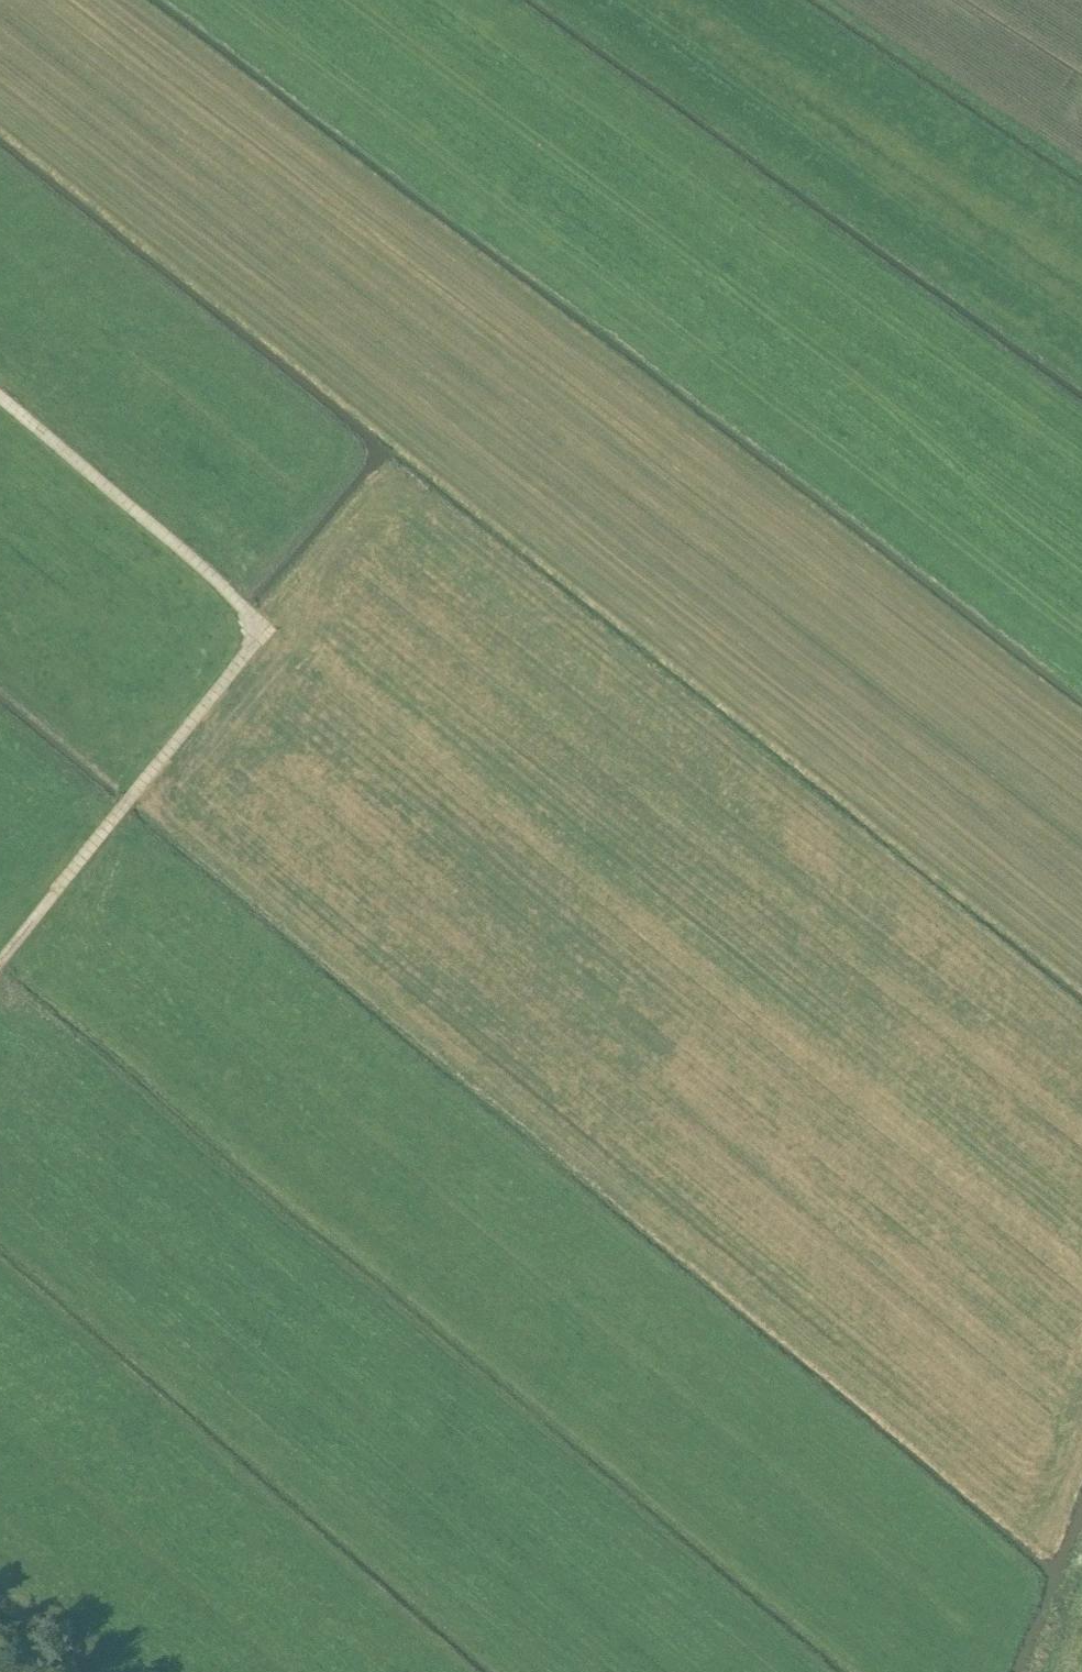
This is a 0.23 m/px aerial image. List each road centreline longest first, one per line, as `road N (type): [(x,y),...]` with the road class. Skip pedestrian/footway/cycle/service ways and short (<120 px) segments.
road 1 (track): [(0,959),(265,630),(176,544),(0,400)]

